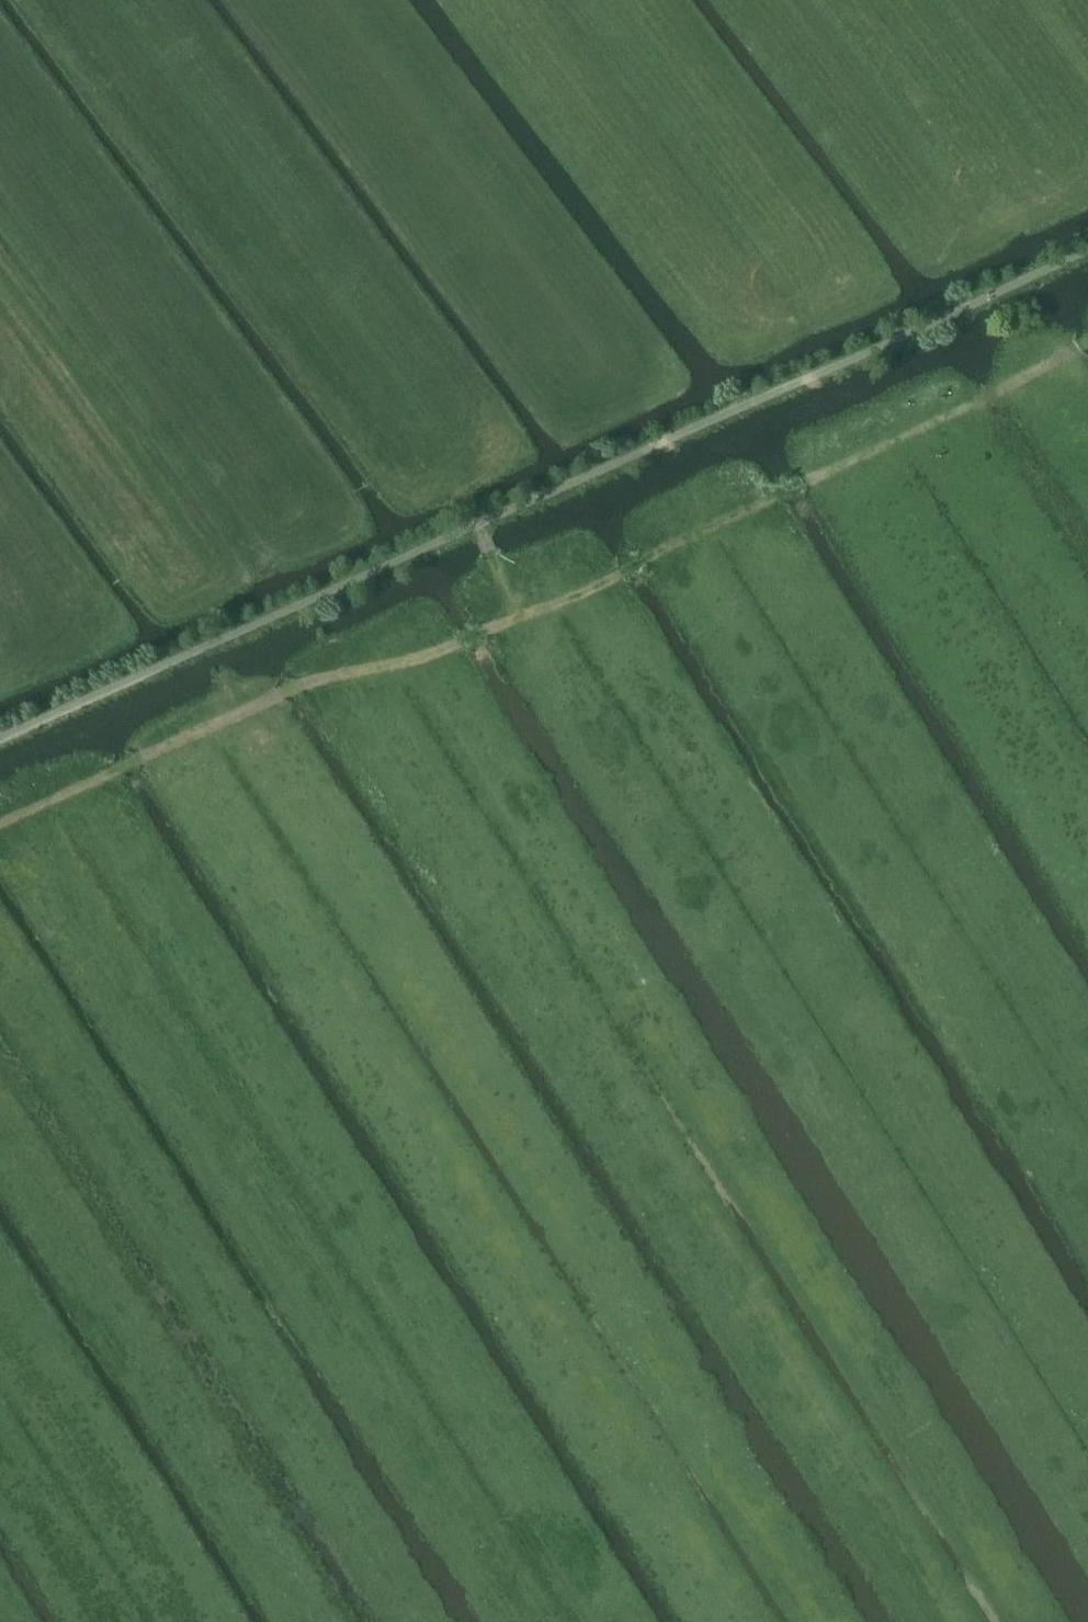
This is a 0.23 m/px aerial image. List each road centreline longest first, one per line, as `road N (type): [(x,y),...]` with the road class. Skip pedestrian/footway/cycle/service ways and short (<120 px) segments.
road 1 (track): [(495,563),(515,612),(542,614),(1087,344)]
road 2 (track): [(0,827),(289,687),(463,645),(515,612)]

